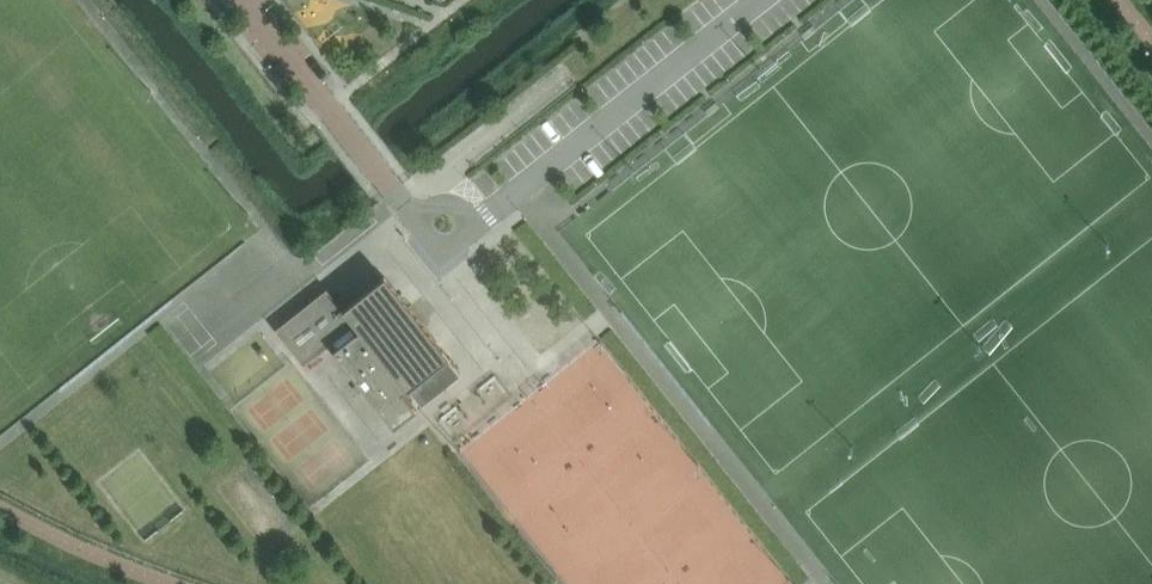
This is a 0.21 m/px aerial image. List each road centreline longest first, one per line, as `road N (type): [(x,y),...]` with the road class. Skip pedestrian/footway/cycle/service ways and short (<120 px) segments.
road 1 (residential): [(245,0),(442,249)]

